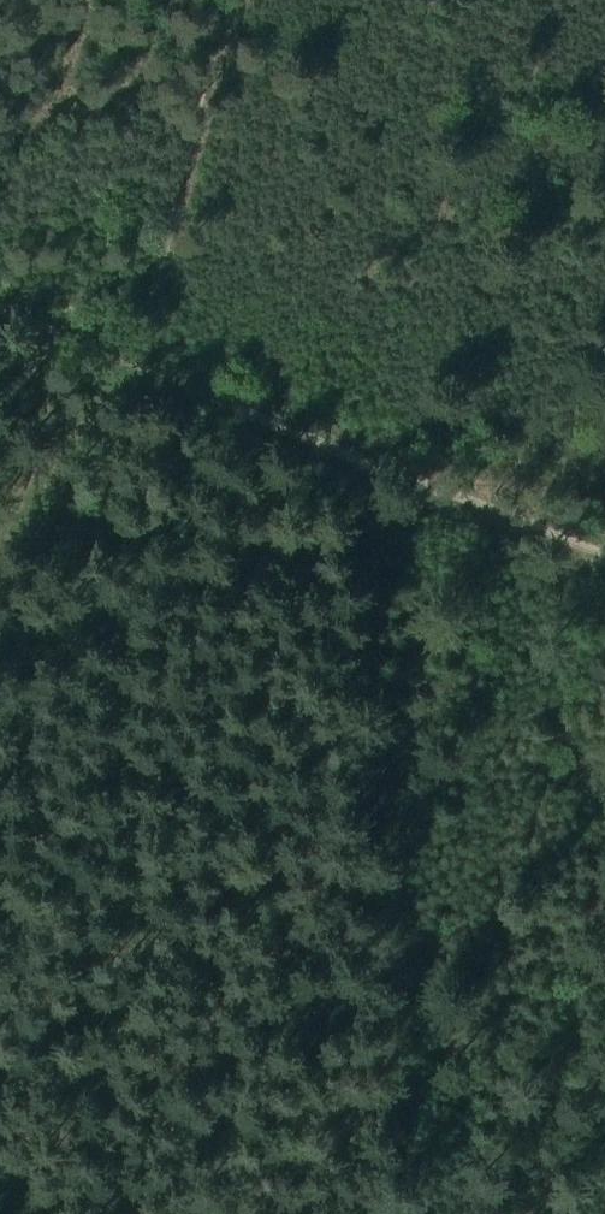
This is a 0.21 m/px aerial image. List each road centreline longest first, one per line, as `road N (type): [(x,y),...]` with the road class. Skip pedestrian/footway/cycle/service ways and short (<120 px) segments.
road 1 (track): [(604,555),(343,439),(47,327)]
road 2 (track): [(45,453),(123,357),(224,0)]
road 3 (track): [(0,309),(47,327),(45,453),(0,522)]

